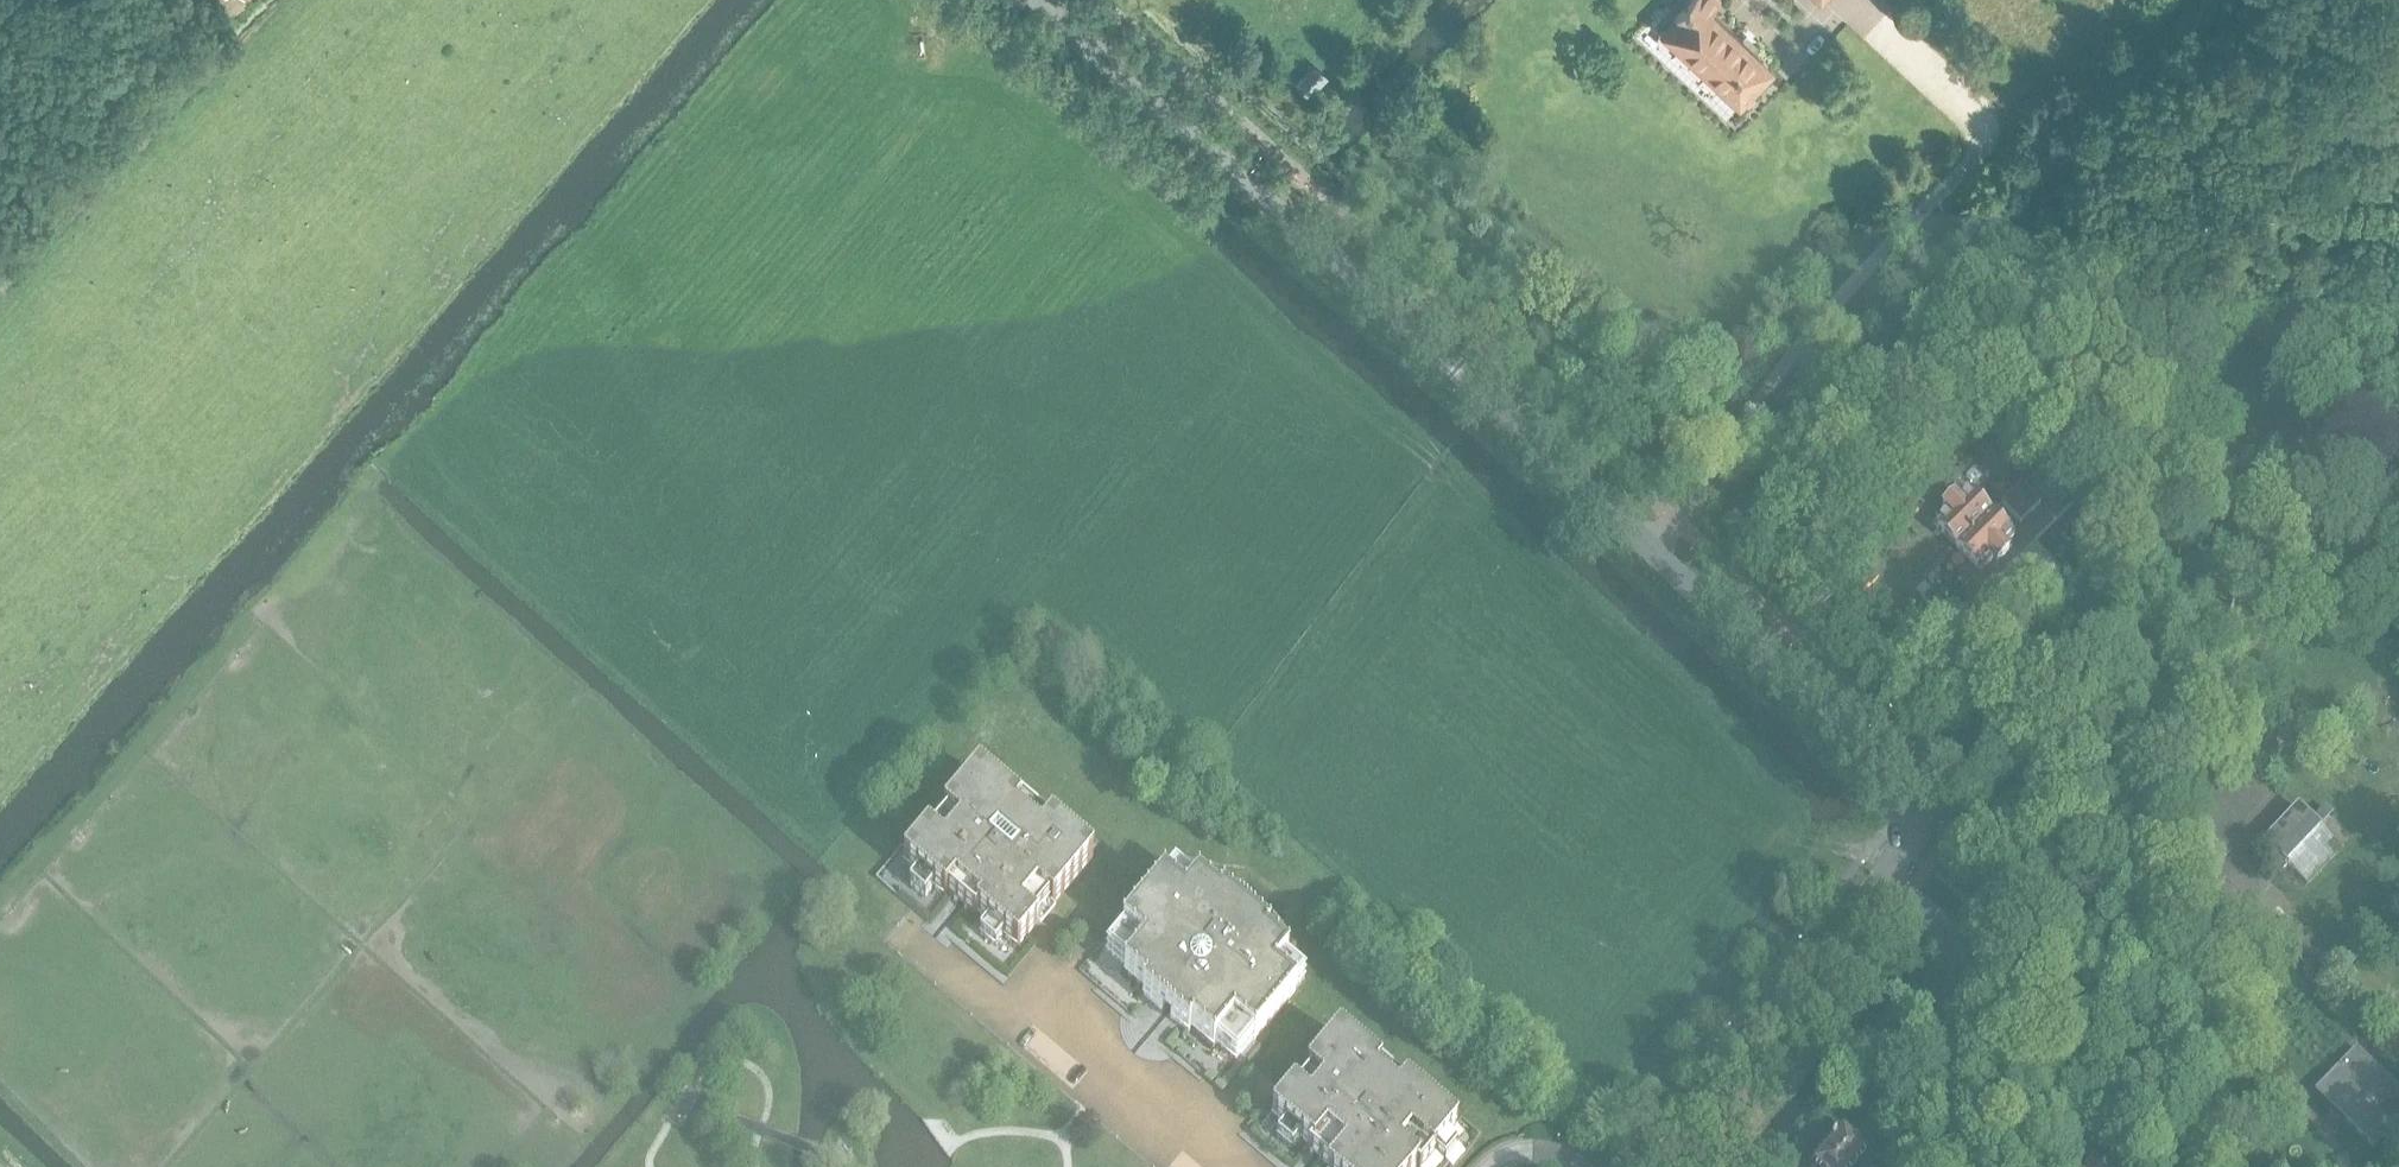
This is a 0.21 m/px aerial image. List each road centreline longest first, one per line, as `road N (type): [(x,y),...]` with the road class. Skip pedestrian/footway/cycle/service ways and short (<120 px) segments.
road 1 (residential): [(1016,0),(1651,547),(1847,733),(1913,805),(1916,822),(1885,872)]
road 2 (residential): [(1885,872),(1644,1166)]
road 3 (residential): [(1954,1166),(1943,1143),(1957,939),(1885,872)]

